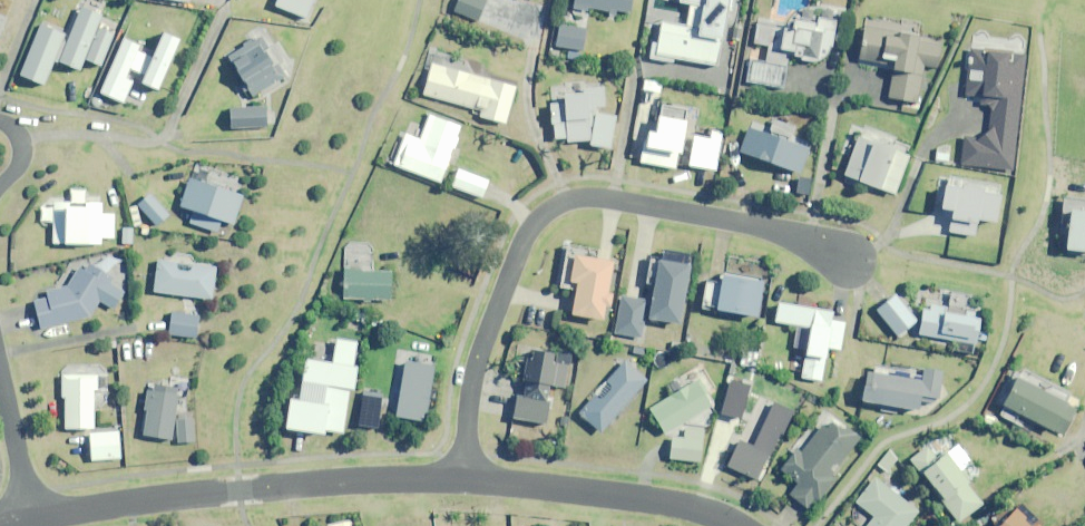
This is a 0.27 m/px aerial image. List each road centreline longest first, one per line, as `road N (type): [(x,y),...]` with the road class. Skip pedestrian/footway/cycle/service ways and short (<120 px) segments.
road 1 (residential): [(459,477),(477,357),(521,244),(538,215),(557,205),(607,197),(812,239),(849,261)]
road 2 (residential): [(459,477),(239,489),(30,519)]
road 3 (residential): [(737,525),(645,499),(459,477)]
road 4 (residential): [(30,519),(0,376)]

